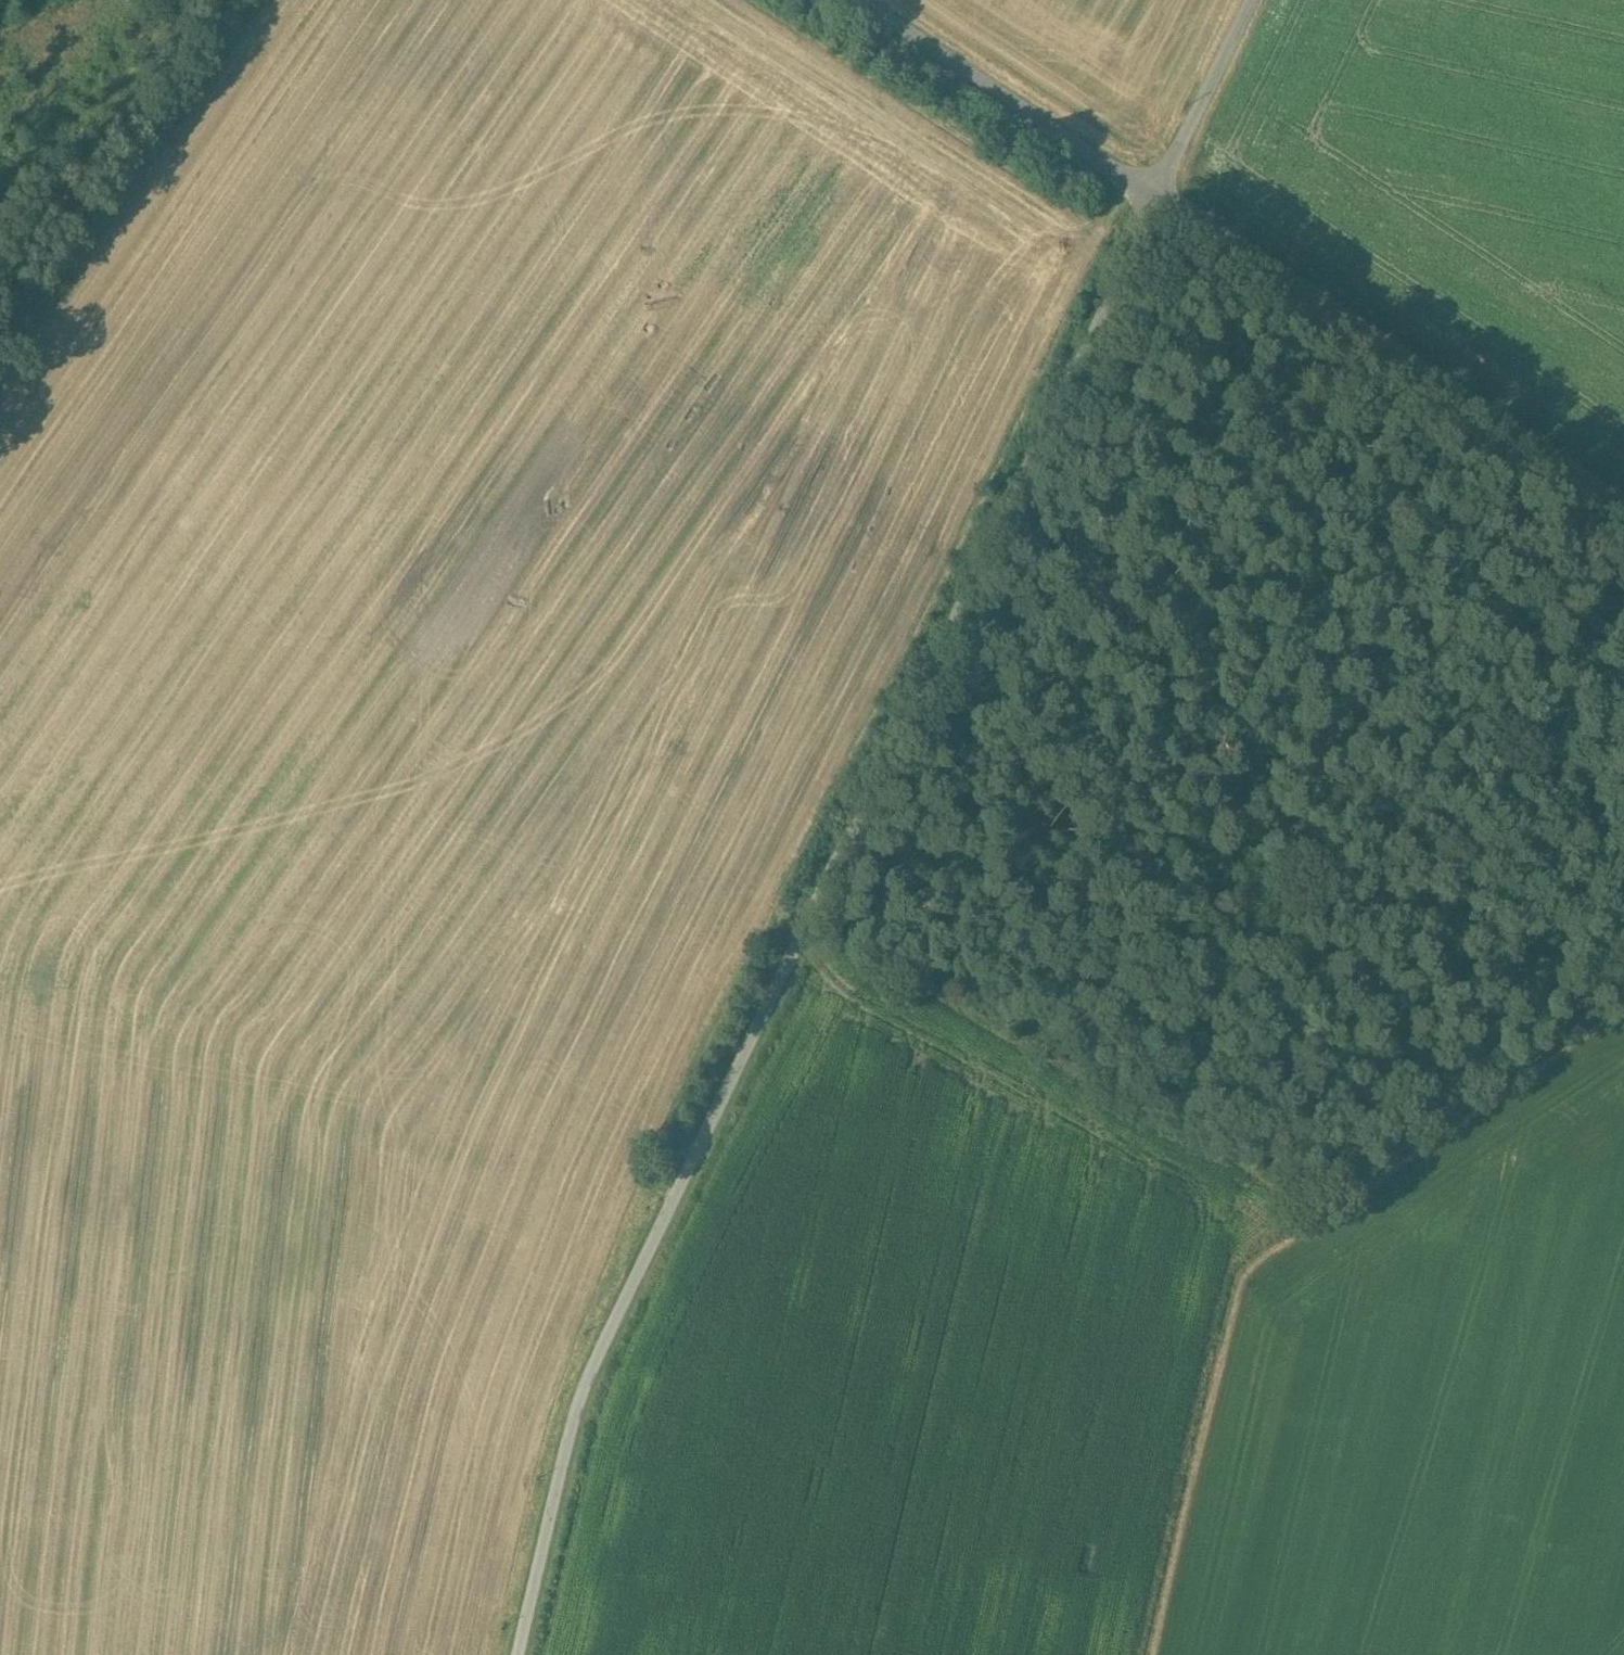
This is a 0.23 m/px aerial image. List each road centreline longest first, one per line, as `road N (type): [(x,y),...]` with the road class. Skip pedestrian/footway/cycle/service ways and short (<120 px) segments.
road 1 (unclassified): [(517,1654),(589,1371),(1156,200)]
road 2 (unclassified): [(1156,200),(1623,523)]
road 3 (track): [(254,0),(0,368)]
road 4 (unclassified): [(863,0),(1156,200)]
road 5 (unclassified): [(1156,200),(1250,0)]

